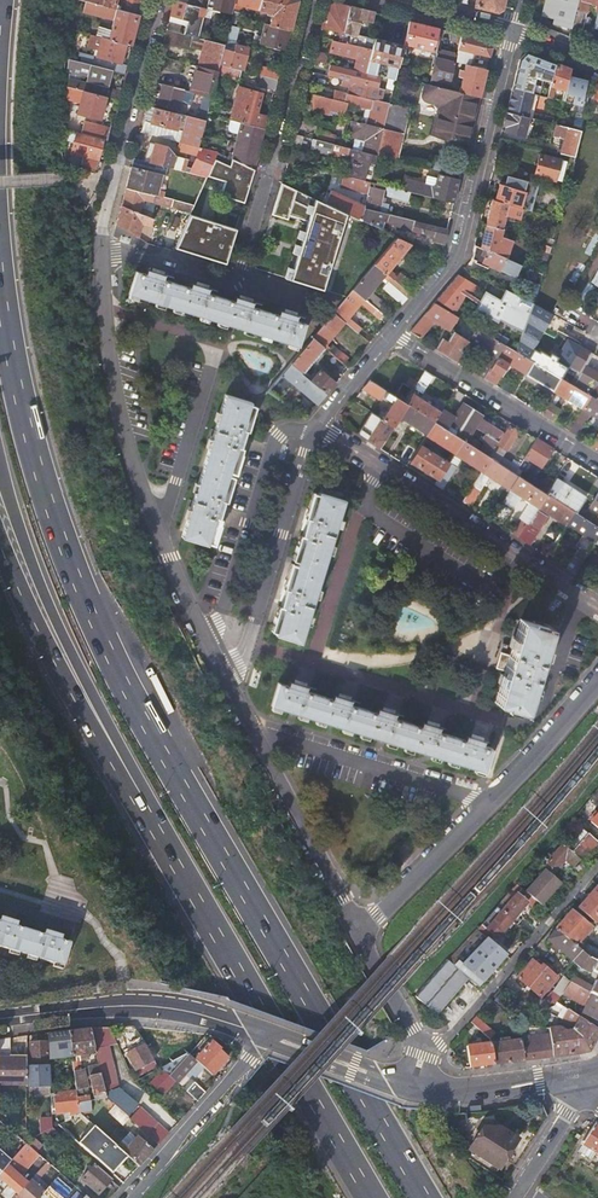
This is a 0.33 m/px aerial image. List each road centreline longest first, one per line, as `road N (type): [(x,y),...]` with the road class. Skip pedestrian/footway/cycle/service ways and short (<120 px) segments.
road 1 (motorway): [(424,1197),(108,650),(48,500),(0,288)]
road 2 (residential): [(159,0),(102,227),(105,309),(131,456),(221,673)]
road 3 (motorway): [(160,838),(371,1197)]
road 4 (secondary): [(399,1082),(293,1036),(179,1001),(112,997),(0,1011)]
road 5 (motorway): [(0,467),(37,579),(160,838)]
road 6 (residential): [(357,930),(597,685)]
road 7 (residential): [(512,30),(457,257),(393,334)]
road 8 (residential): [(317,427),(597,608)]
road 9 (motorway): [(0,546),(58,669),(160,838)]
road 10 (residential): [(221,673),(357,930)]
road 11 (residential): [(221,673),(240,663),(317,427)]
road 12 (secondary): [(0,1022),(148,1011),(263,1037)]
road 13 (residential): [(424,1052),(450,1037),(597,865)]
road 14 (residential): [(597,461),(393,334)]
road 15 (residential): [(263,1037),(132,1197)]
road 16 (secondary): [(412,1086),(471,1090),(578,1074)]
road 17 (secondary): [(263,1037),(399,1082)]
road 18 (residential): [(357,930),(424,1052)]
road 19 (residential): [(384,0),(512,30)]
road 20 (residential): [(511,1197),(581,1089)]
road 21 (residential): [(393,334),(317,427)]

